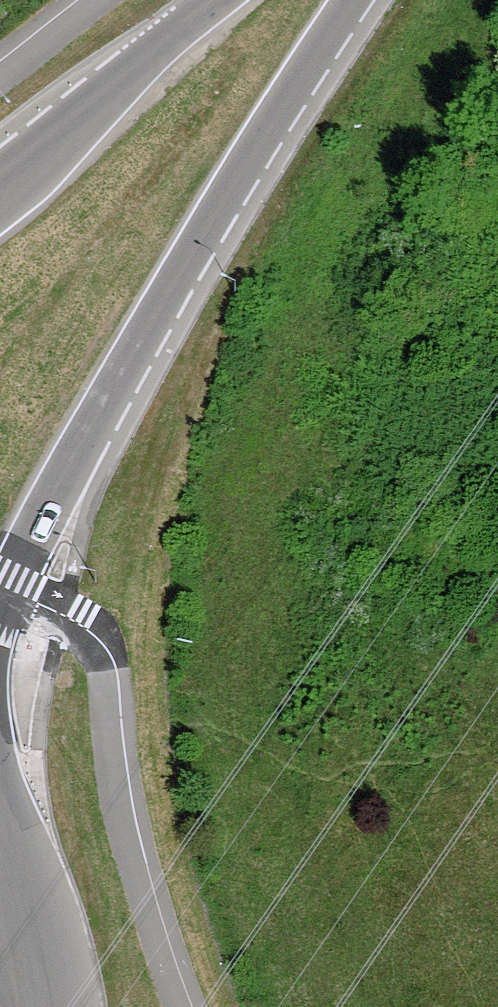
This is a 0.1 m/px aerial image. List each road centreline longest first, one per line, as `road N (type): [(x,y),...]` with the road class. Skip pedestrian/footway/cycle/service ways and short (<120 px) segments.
road 1 (primary): [(0,615),(60,485),(353,0)]
road 2 (primary): [(222,0),(0,198)]
road 3 (primary): [(46,1006),(0,854)]

